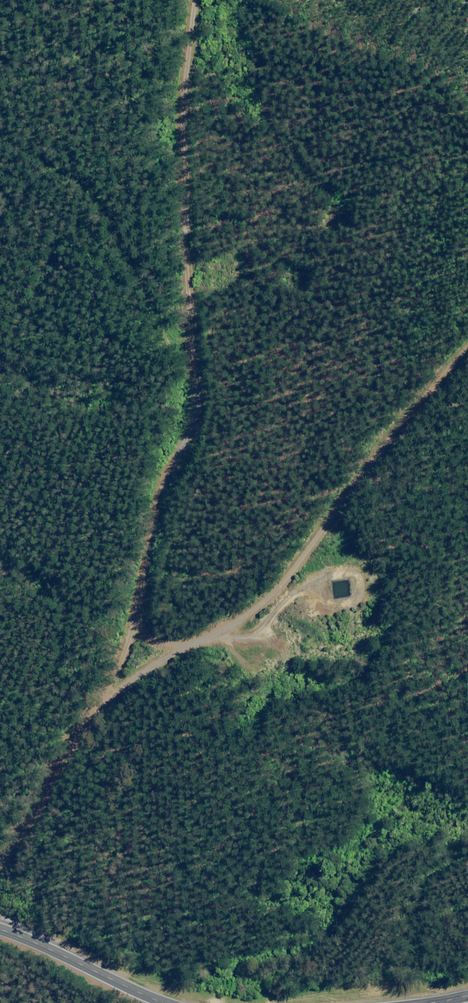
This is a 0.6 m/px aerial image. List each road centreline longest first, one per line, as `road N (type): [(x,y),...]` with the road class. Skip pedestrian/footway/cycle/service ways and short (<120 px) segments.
road 1 (track): [(184,0),(152,567),(108,684),(0,859)]
road 2 (track): [(108,684),(286,588),(467,330)]
road 3 (primary): [(167,1002),(0,929)]

